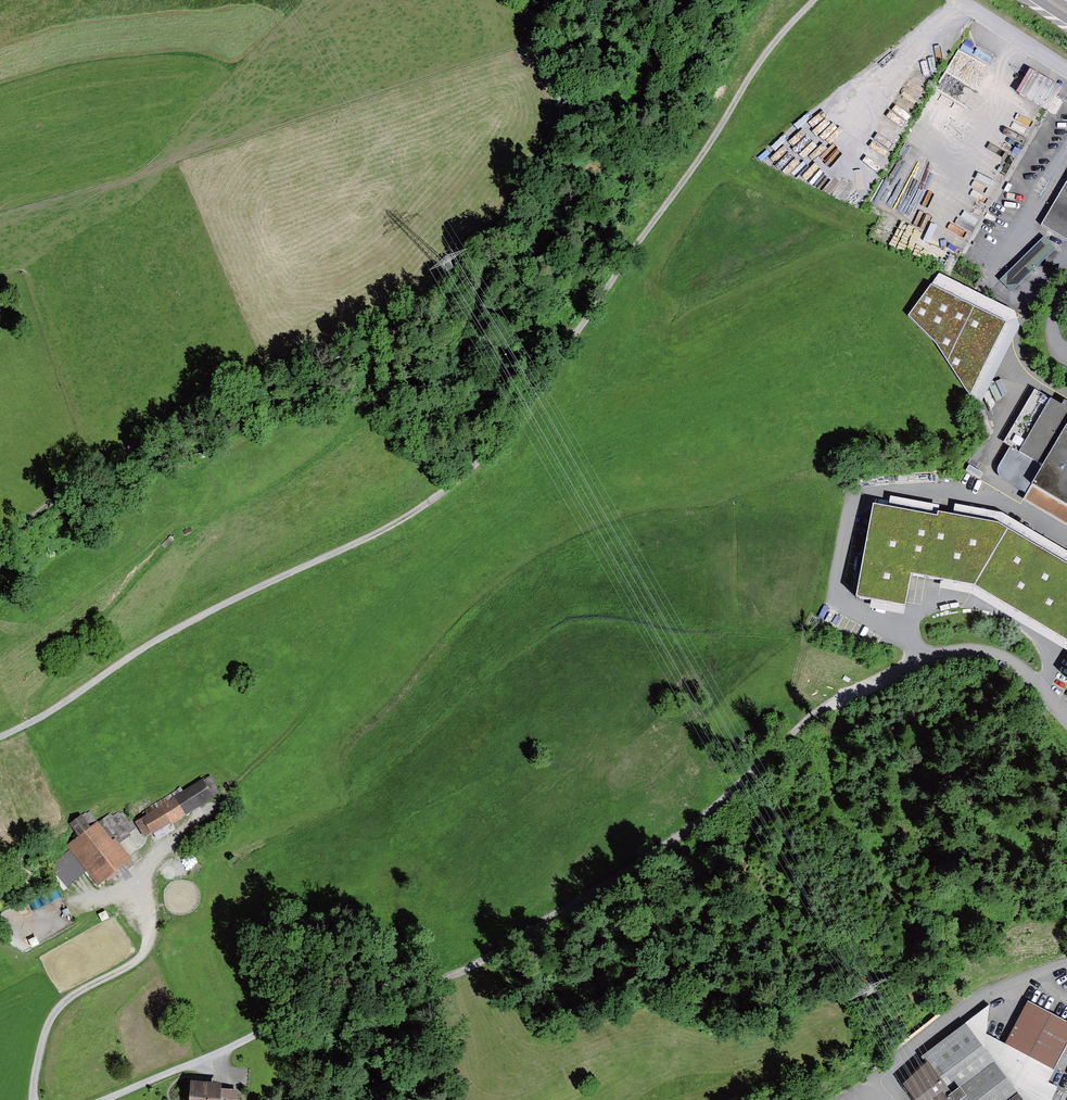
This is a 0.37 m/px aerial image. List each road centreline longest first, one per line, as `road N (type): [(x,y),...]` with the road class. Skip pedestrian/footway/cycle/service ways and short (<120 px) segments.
road 1 (track): [(0,732),(190,624),(395,526),(469,469),(712,143),(763,57),(818,0)]
road 2 (track): [(1066,721),(1012,665),(969,653),(924,662),(798,730),(677,838),(464,971),(339,994),(100,1099)]
road 3 (track): [(0,538),(108,453),(409,316),(473,252),(550,146),(558,99),(541,53),(542,13),(561,0)]
road 4 (track): [(33,1099),(54,1012),(132,963),(149,943),(153,911),(140,879)]
road 5 (track): [(961,0),(1066,72)]

